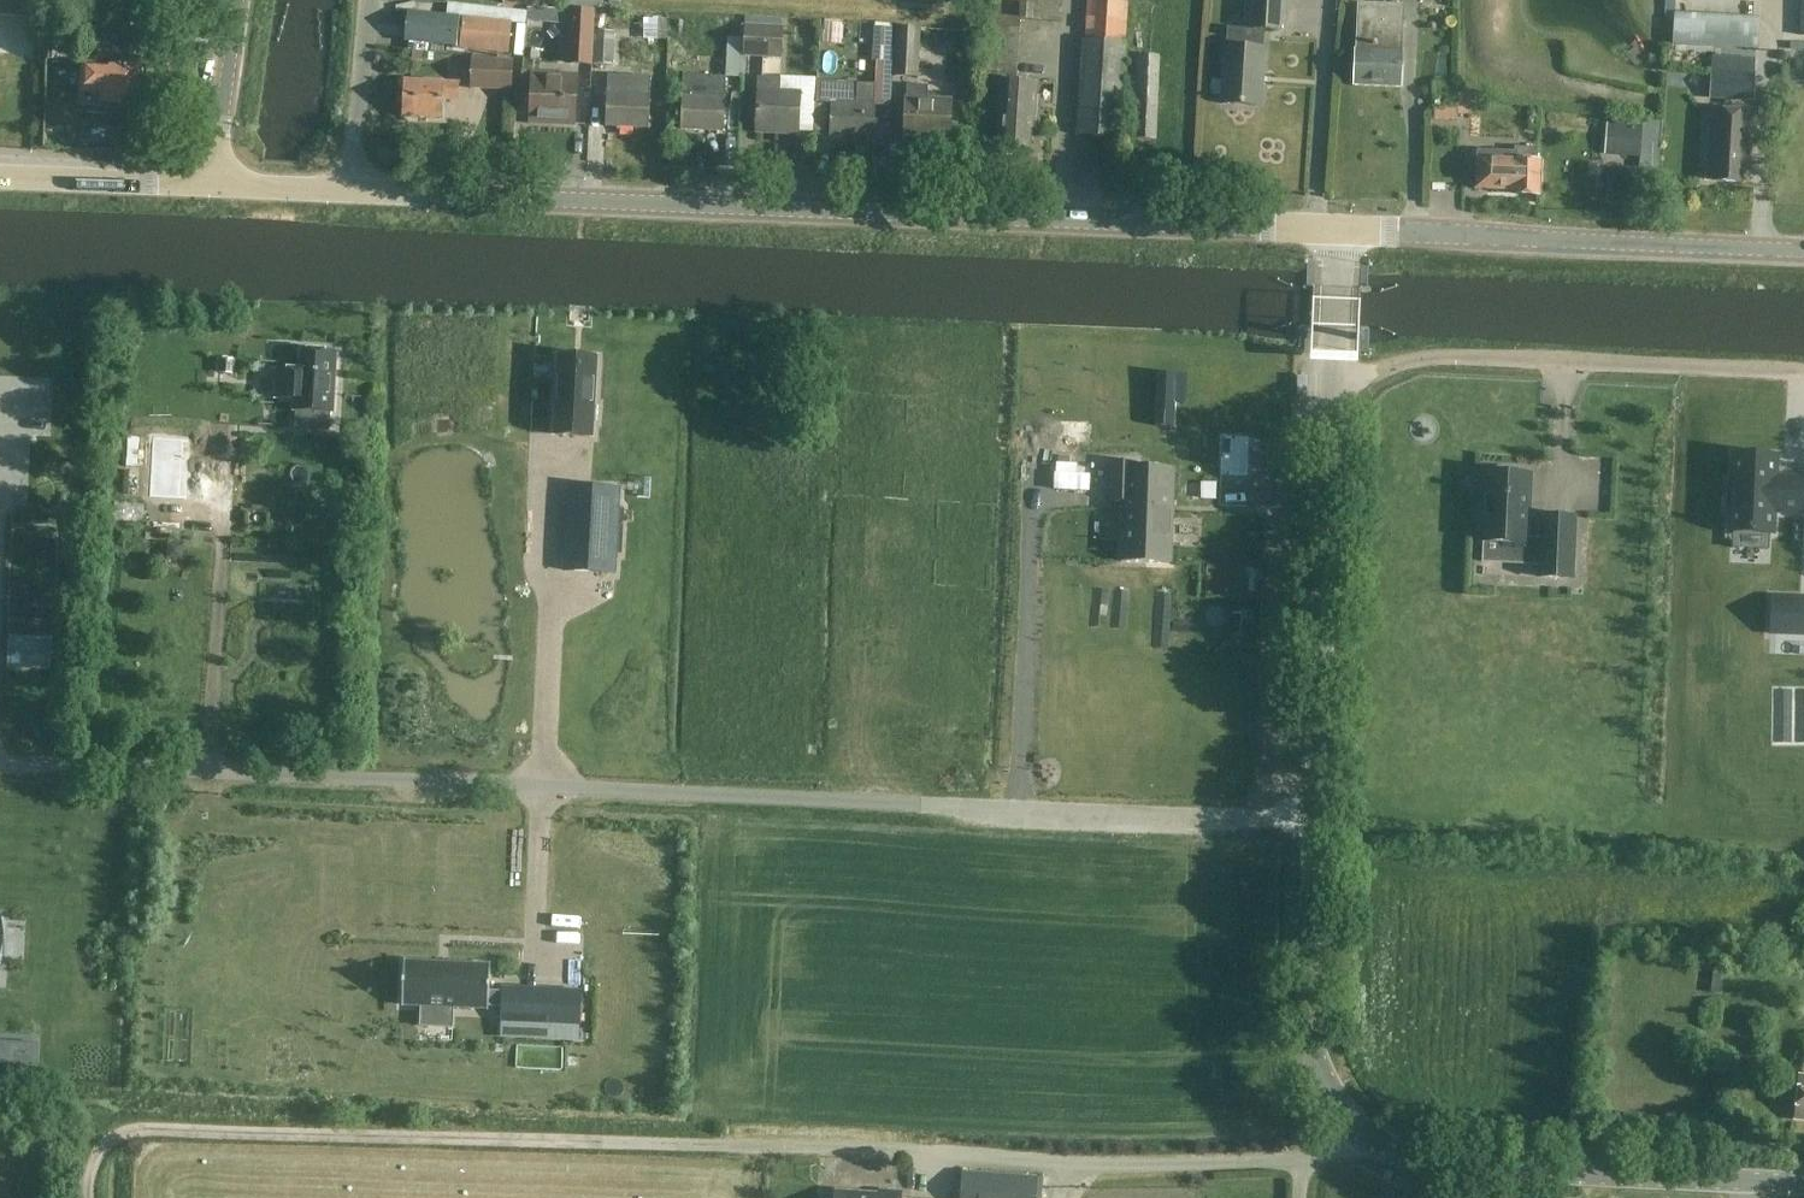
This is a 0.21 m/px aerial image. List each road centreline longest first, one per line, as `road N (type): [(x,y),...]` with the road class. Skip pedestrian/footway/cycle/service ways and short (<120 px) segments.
road 1 (unclassified): [(1313,818),(0,761)]
road 2 (unclassified): [(1299,1156),(1134,1164),(148,1128),(123,1130),(101,1148),(89,1197)]
road 3 (tertiary): [(1338,228),(349,190)]
road 4 (unclassified): [(1313,818),(1338,228)]
road 5 (track): [(1803,373),(1464,356),(1331,376)]
road 6 (tertiary): [(1803,252),(1338,228)]
road 7 (unclassified): [(1803,1181),(1503,1168),(1408,1154),(1358,1133)]
road 8 (unclassified): [(1358,1133),(1324,1083),(1311,1036),(1313,818)]
road 9 (tertiary): [(213,186),(0,177)]
road 10 (residential): [(349,190),(370,0)]
road 11 (tertiary): [(213,186),(240,0)]
road 12 (tertiary): [(349,190),(213,186)]

